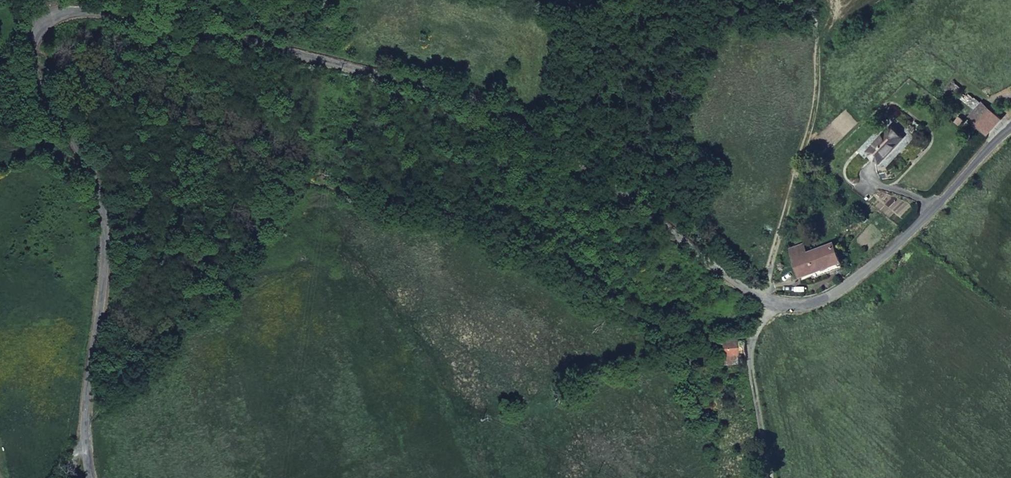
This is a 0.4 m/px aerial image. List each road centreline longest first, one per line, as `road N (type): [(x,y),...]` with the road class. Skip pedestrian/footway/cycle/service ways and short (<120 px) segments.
road 1 (unclassified): [(1010,129),(881,262),(830,296),(771,307),(540,135),(484,102),(157,19),(56,15),(32,34),(29,57),(91,171),(104,227),(85,415),(91,477)]
road 2 (track): [(808,0),(818,96),(767,279),(771,307)]

